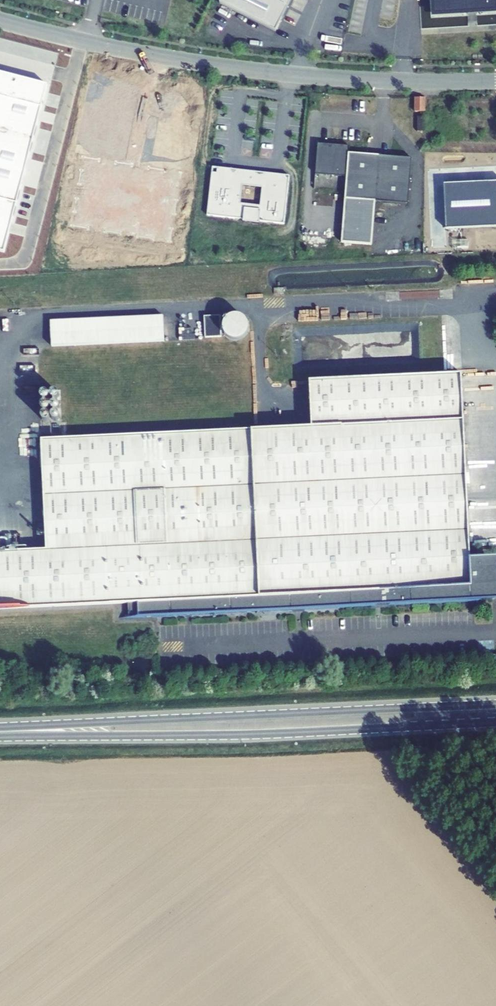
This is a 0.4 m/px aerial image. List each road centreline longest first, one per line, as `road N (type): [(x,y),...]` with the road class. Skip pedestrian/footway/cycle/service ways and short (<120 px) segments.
road 1 (residential): [(0,21),(255,70),(495,81)]
road 2 (secondary): [(495,705),(0,729)]
road 3 (secondary): [(0,735),(495,722)]

